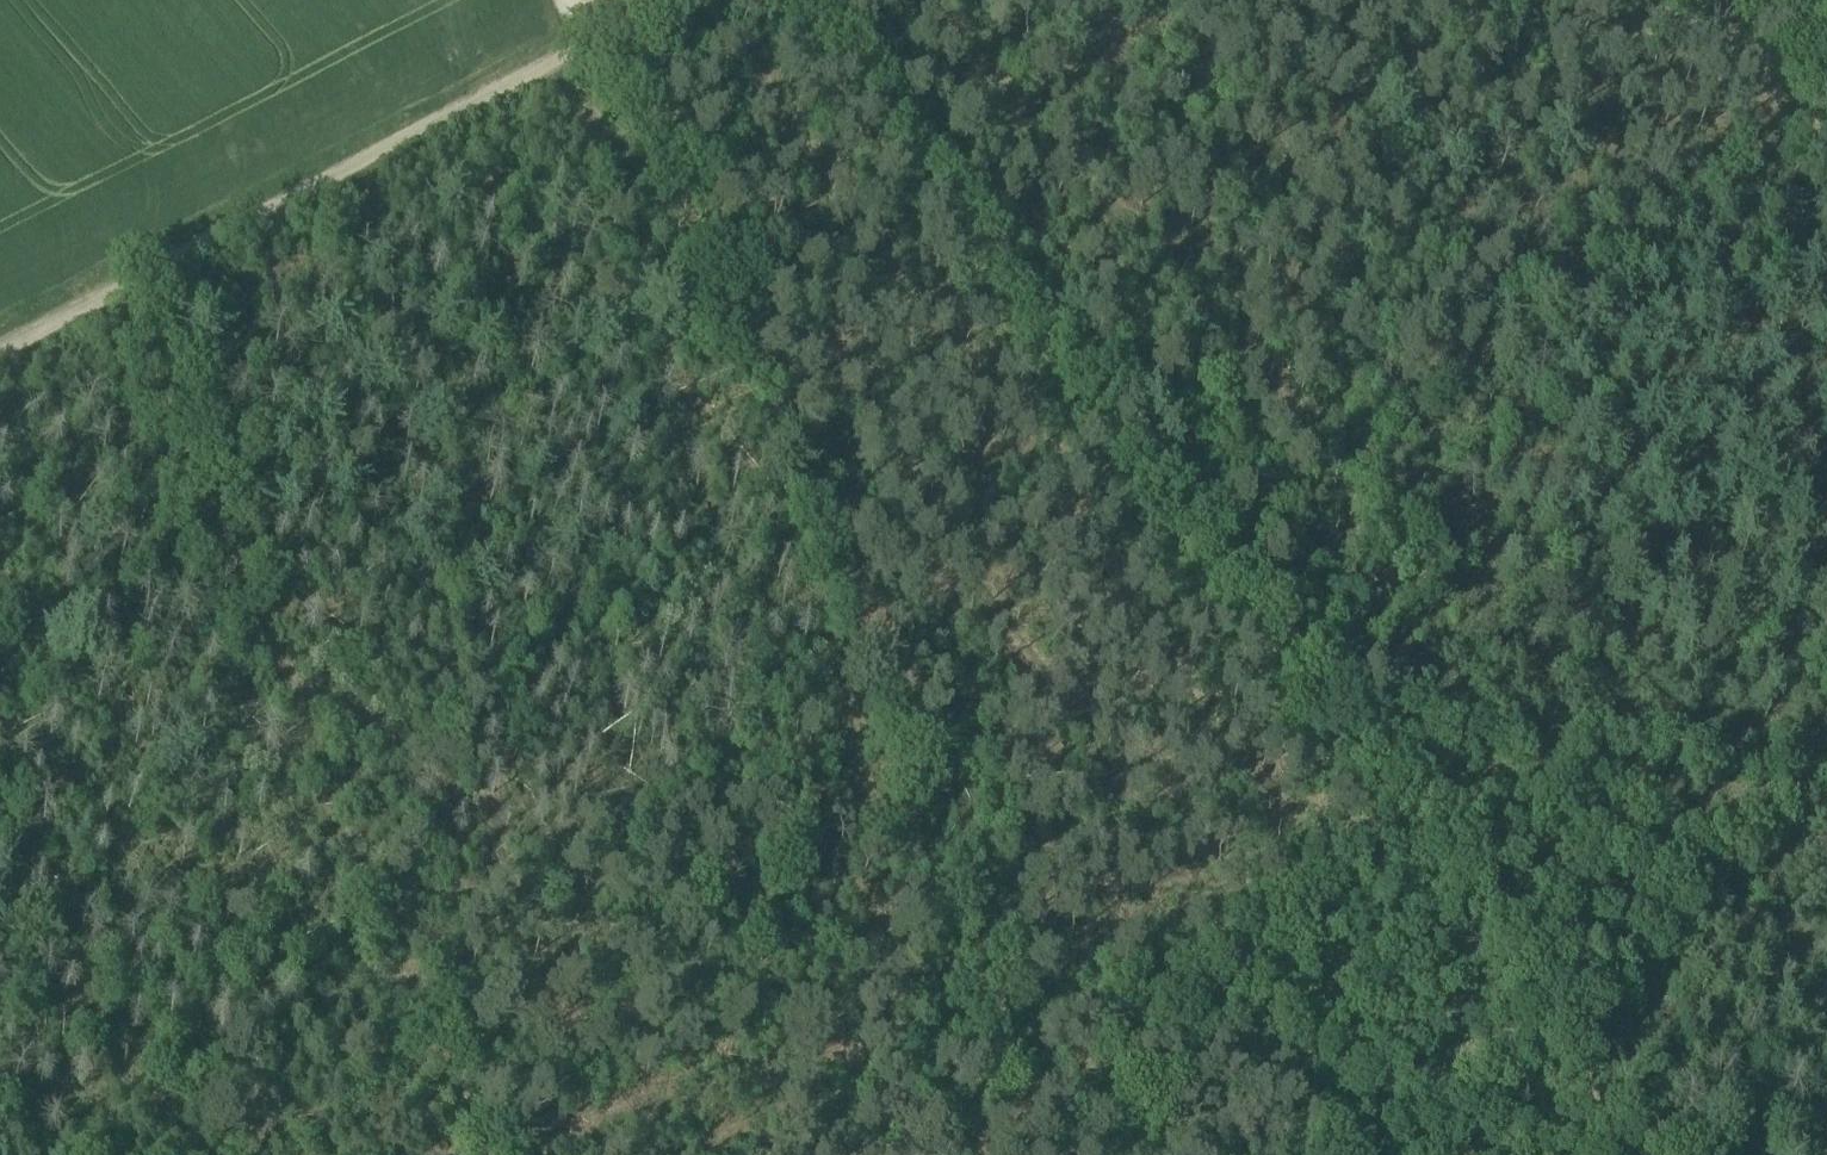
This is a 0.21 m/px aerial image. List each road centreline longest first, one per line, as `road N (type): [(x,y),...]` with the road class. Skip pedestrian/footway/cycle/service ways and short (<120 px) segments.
road 1 (track): [(0,328),(655,0)]

